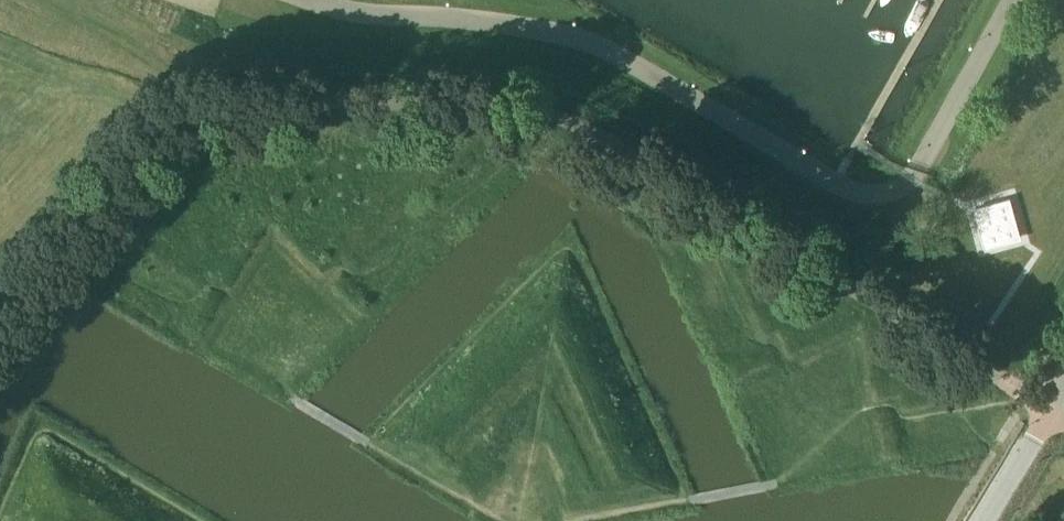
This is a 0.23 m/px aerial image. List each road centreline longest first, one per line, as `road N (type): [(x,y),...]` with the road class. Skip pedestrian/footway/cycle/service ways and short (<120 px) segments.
road 1 (residential): [(983,520),(1051,408)]

